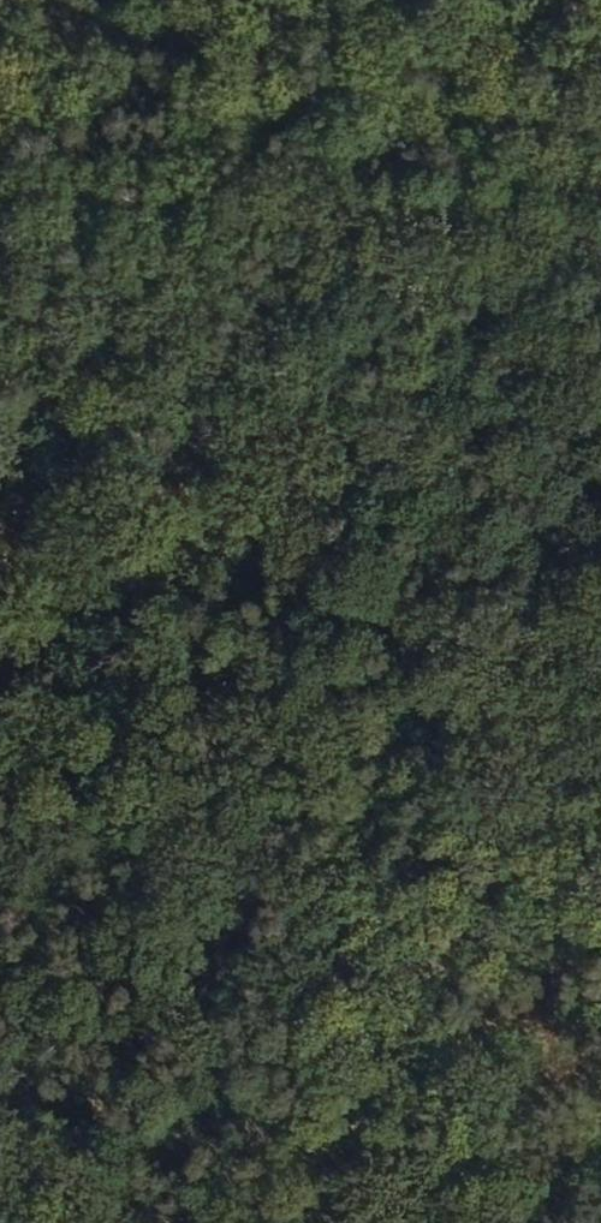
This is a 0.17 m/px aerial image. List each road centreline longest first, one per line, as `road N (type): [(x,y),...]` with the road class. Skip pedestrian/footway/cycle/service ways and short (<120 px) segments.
road 1 (track): [(315,1222),(600,458)]
road 2 (track): [(443,728),(24,353),(0,306)]

